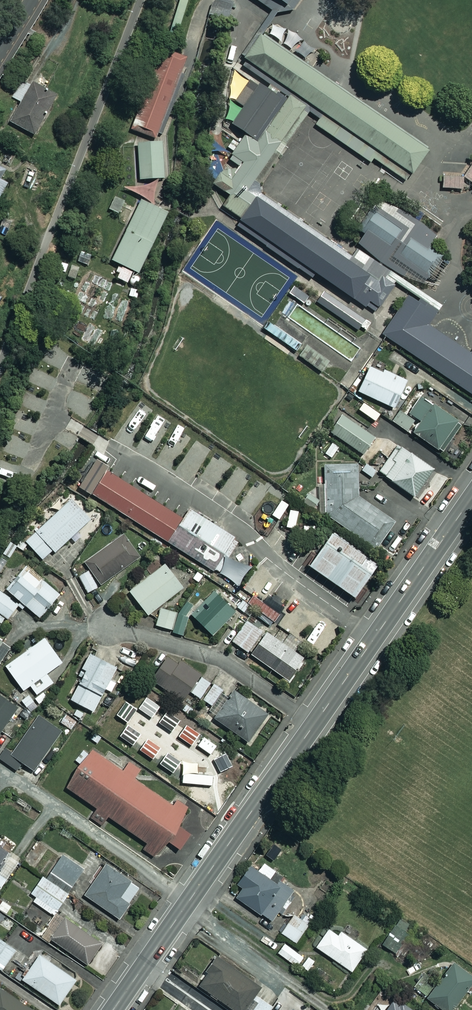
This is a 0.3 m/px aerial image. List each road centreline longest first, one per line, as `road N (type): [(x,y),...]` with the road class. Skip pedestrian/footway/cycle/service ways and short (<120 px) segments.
road 1 (tertiary): [(112,1009),(314,724)]
road 2 (tertiary): [(314,724),(471,498)]
road 3 (residential): [(111,629),(215,657),(314,724)]

